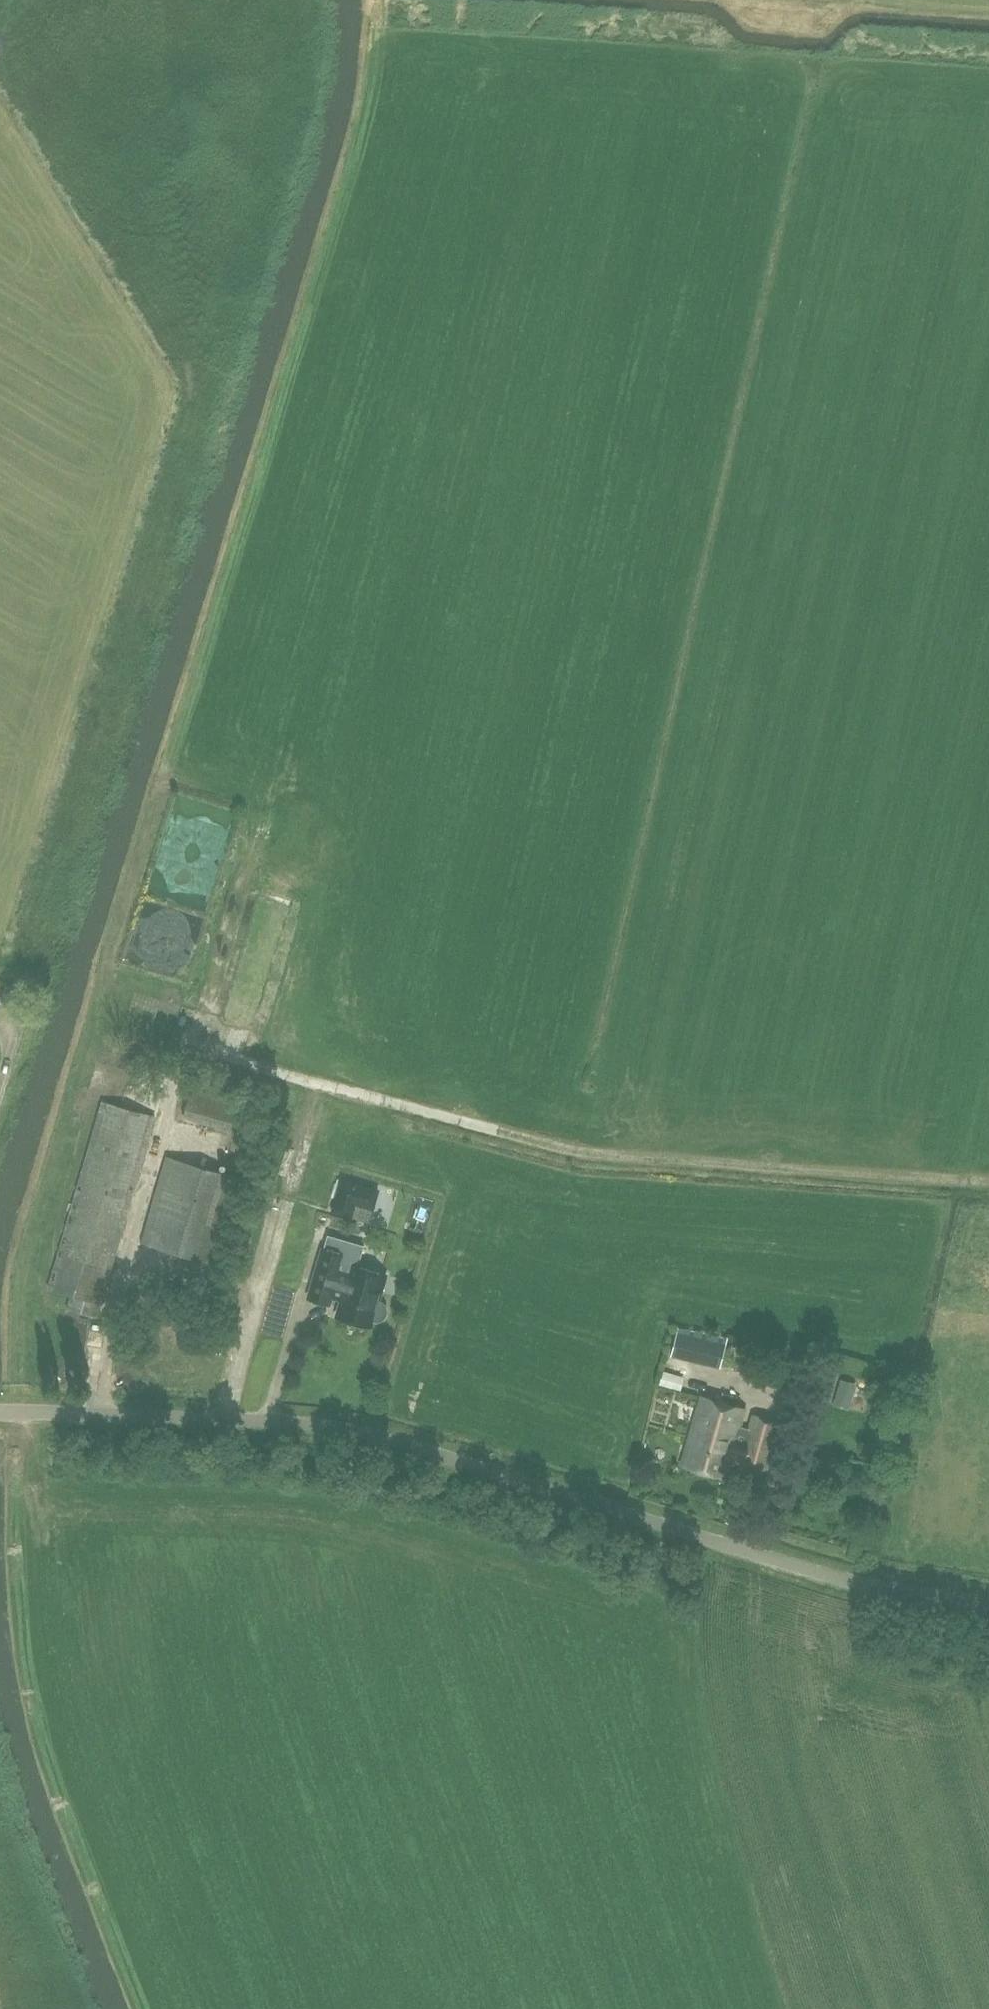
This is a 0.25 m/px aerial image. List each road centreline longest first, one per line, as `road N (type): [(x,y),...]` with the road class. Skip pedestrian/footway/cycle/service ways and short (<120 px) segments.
road 1 (unclassified): [(0,1411),(346,1418),(822,1576),(988,1601)]

